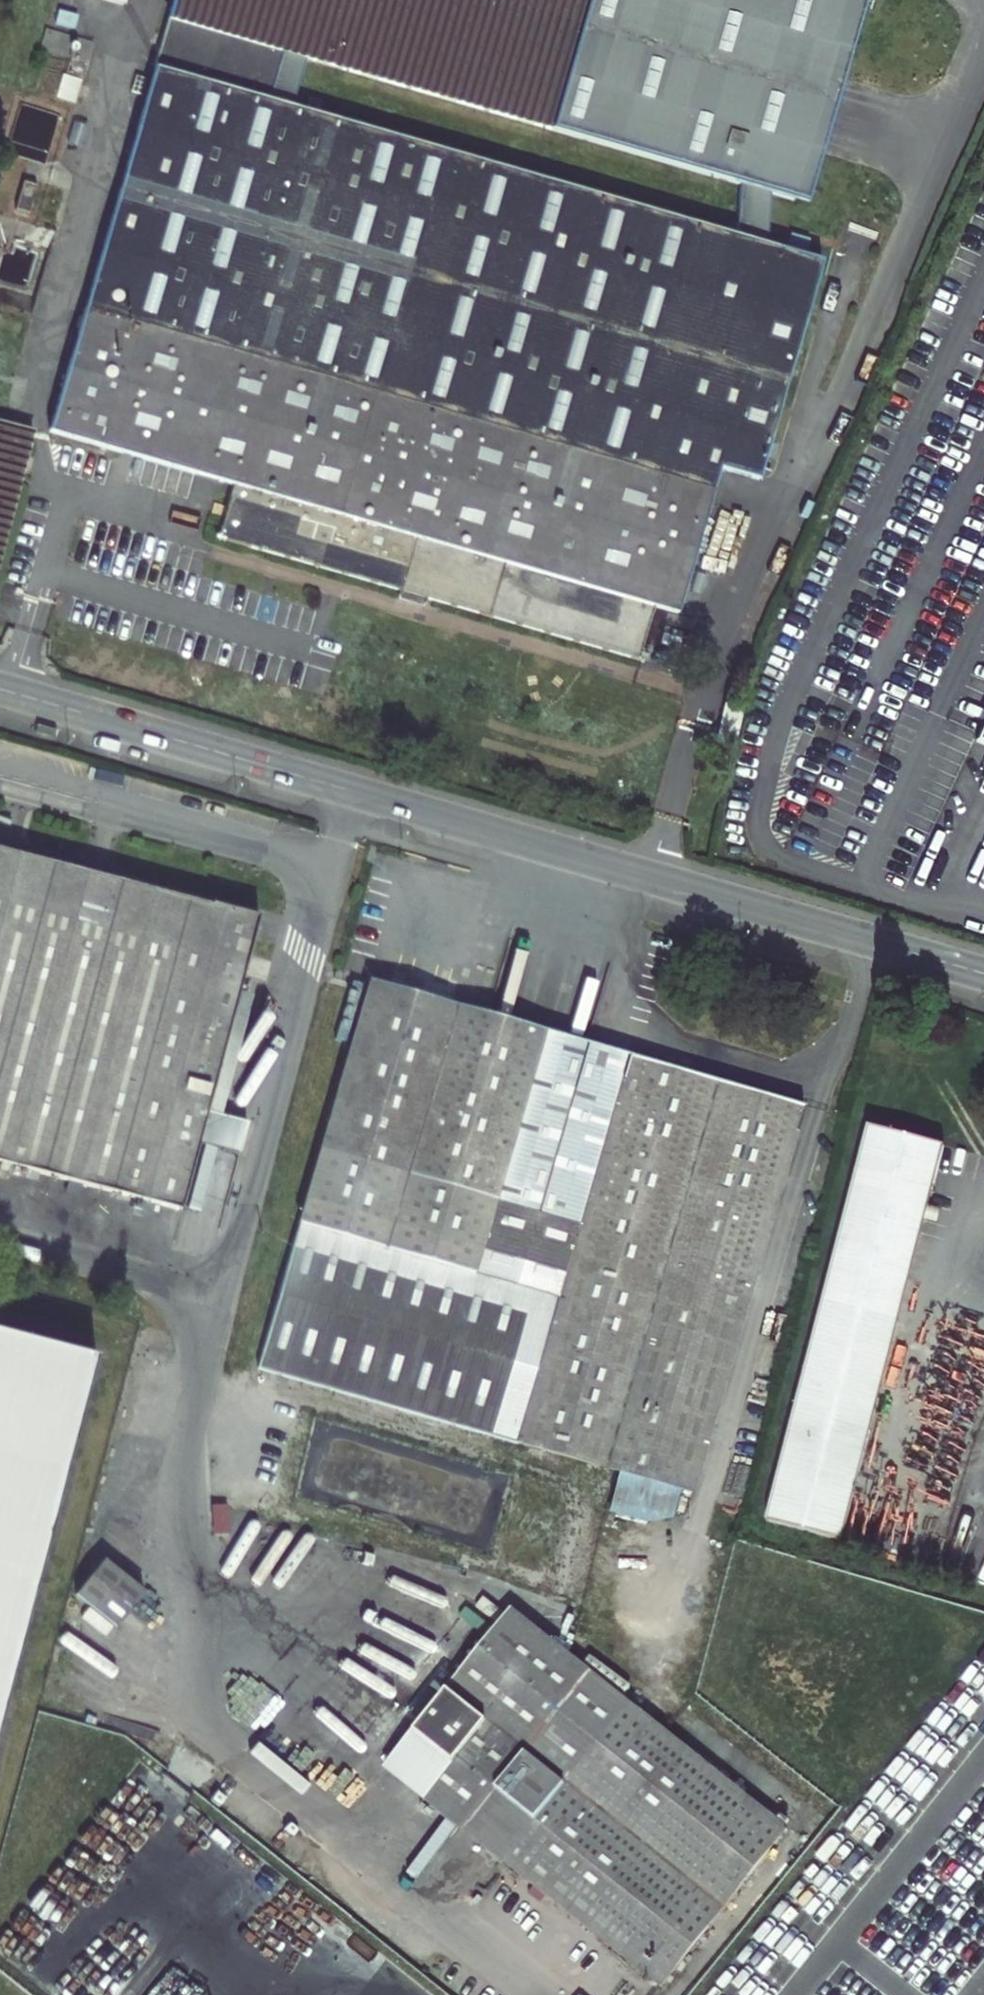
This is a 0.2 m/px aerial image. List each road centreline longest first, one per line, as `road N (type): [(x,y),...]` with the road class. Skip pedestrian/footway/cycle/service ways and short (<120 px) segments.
road 1 (unclassified): [(0,689),(983,976)]

